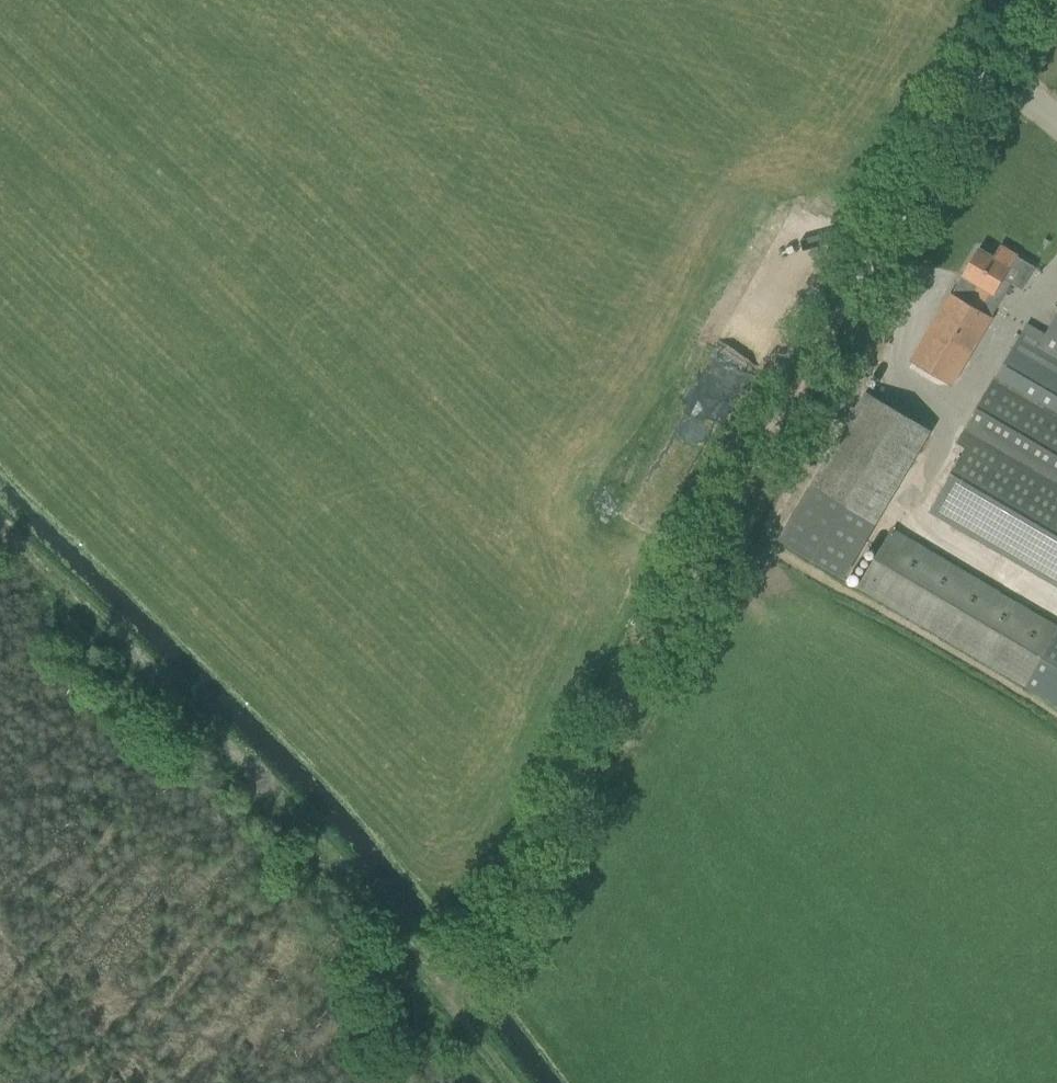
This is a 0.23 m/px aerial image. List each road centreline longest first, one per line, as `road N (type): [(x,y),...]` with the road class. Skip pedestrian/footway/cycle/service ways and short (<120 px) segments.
road 1 (unclassified): [(468,960),(1033,0)]
road 2 (track): [(507,1082),(296,817),(0,527)]

